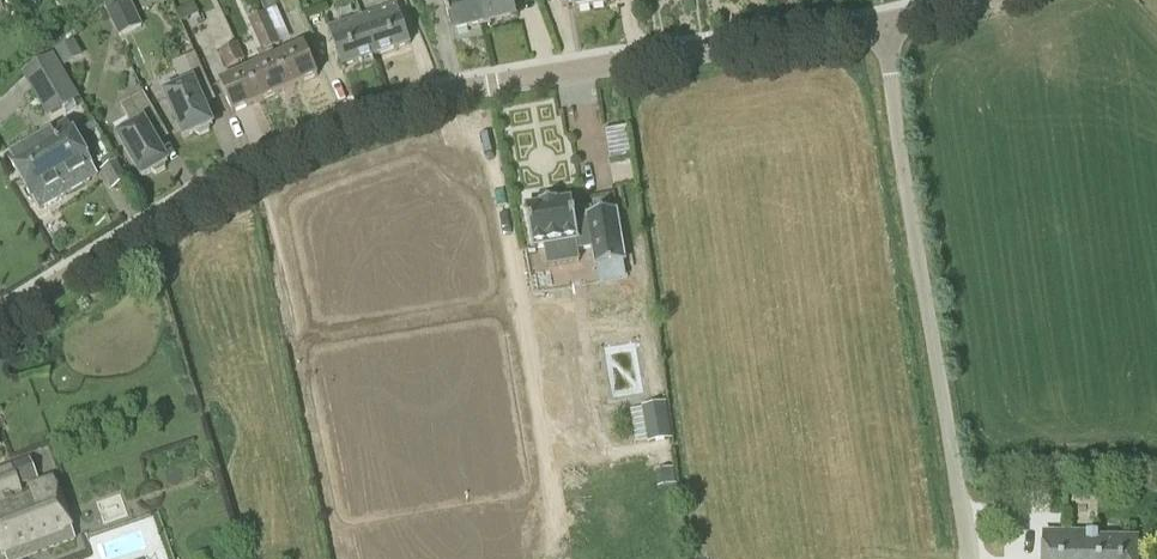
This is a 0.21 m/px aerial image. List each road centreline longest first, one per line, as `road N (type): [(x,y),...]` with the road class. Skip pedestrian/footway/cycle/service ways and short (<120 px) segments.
road 1 (residential): [(0,321),(292,147),(388,110),(493,85),(882,25)]
road 2 (unclassified): [(973,558),(907,176)]
road 3 (residential): [(907,176),(882,25)]

